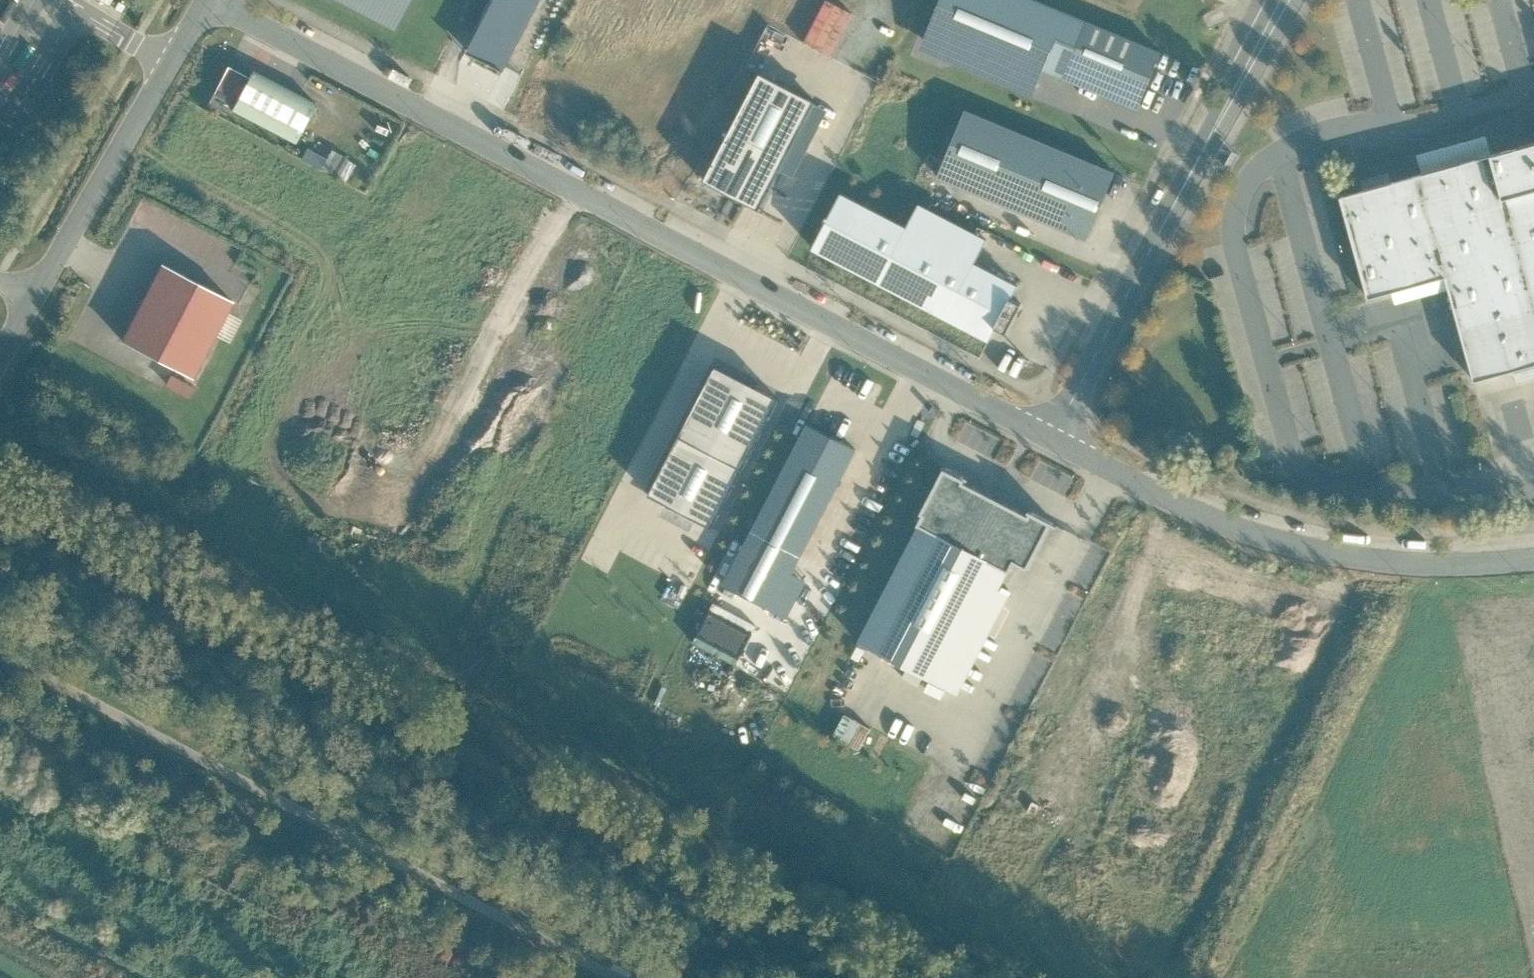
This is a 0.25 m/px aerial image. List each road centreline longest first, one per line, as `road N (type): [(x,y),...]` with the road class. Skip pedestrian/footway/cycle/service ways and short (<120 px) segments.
road 1 (track): [(0,506),(899,977)]
road 2 (residential): [(208,2),(1052,434)]
road 3 (residential): [(1052,434),(1193,508),(1300,545),(1424,562),(1533,557)]
road 4 (tertiary): [(1052,434),(1282,0)]
road 5 (residential): [(0,363),(208,2)]

